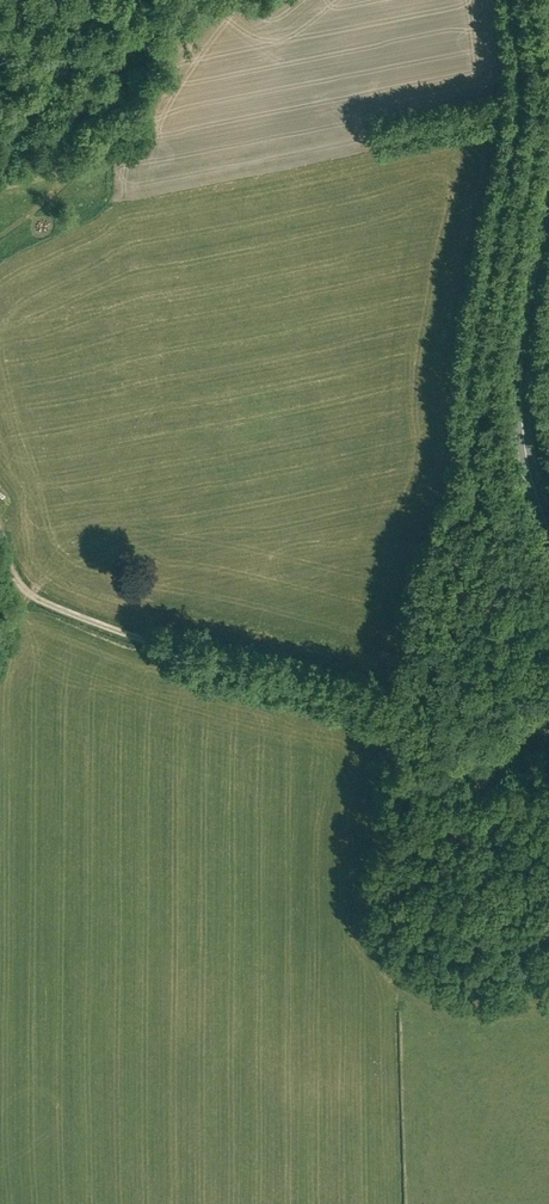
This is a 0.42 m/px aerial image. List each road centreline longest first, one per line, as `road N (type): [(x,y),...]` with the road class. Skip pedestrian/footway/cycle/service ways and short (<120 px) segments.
road 1 (track): [(13,557),(33,590),(94,625),(448,719),(548,734)]
road 2 (secondary): [(548,528),(529,467),(521,394),(548,214)]

